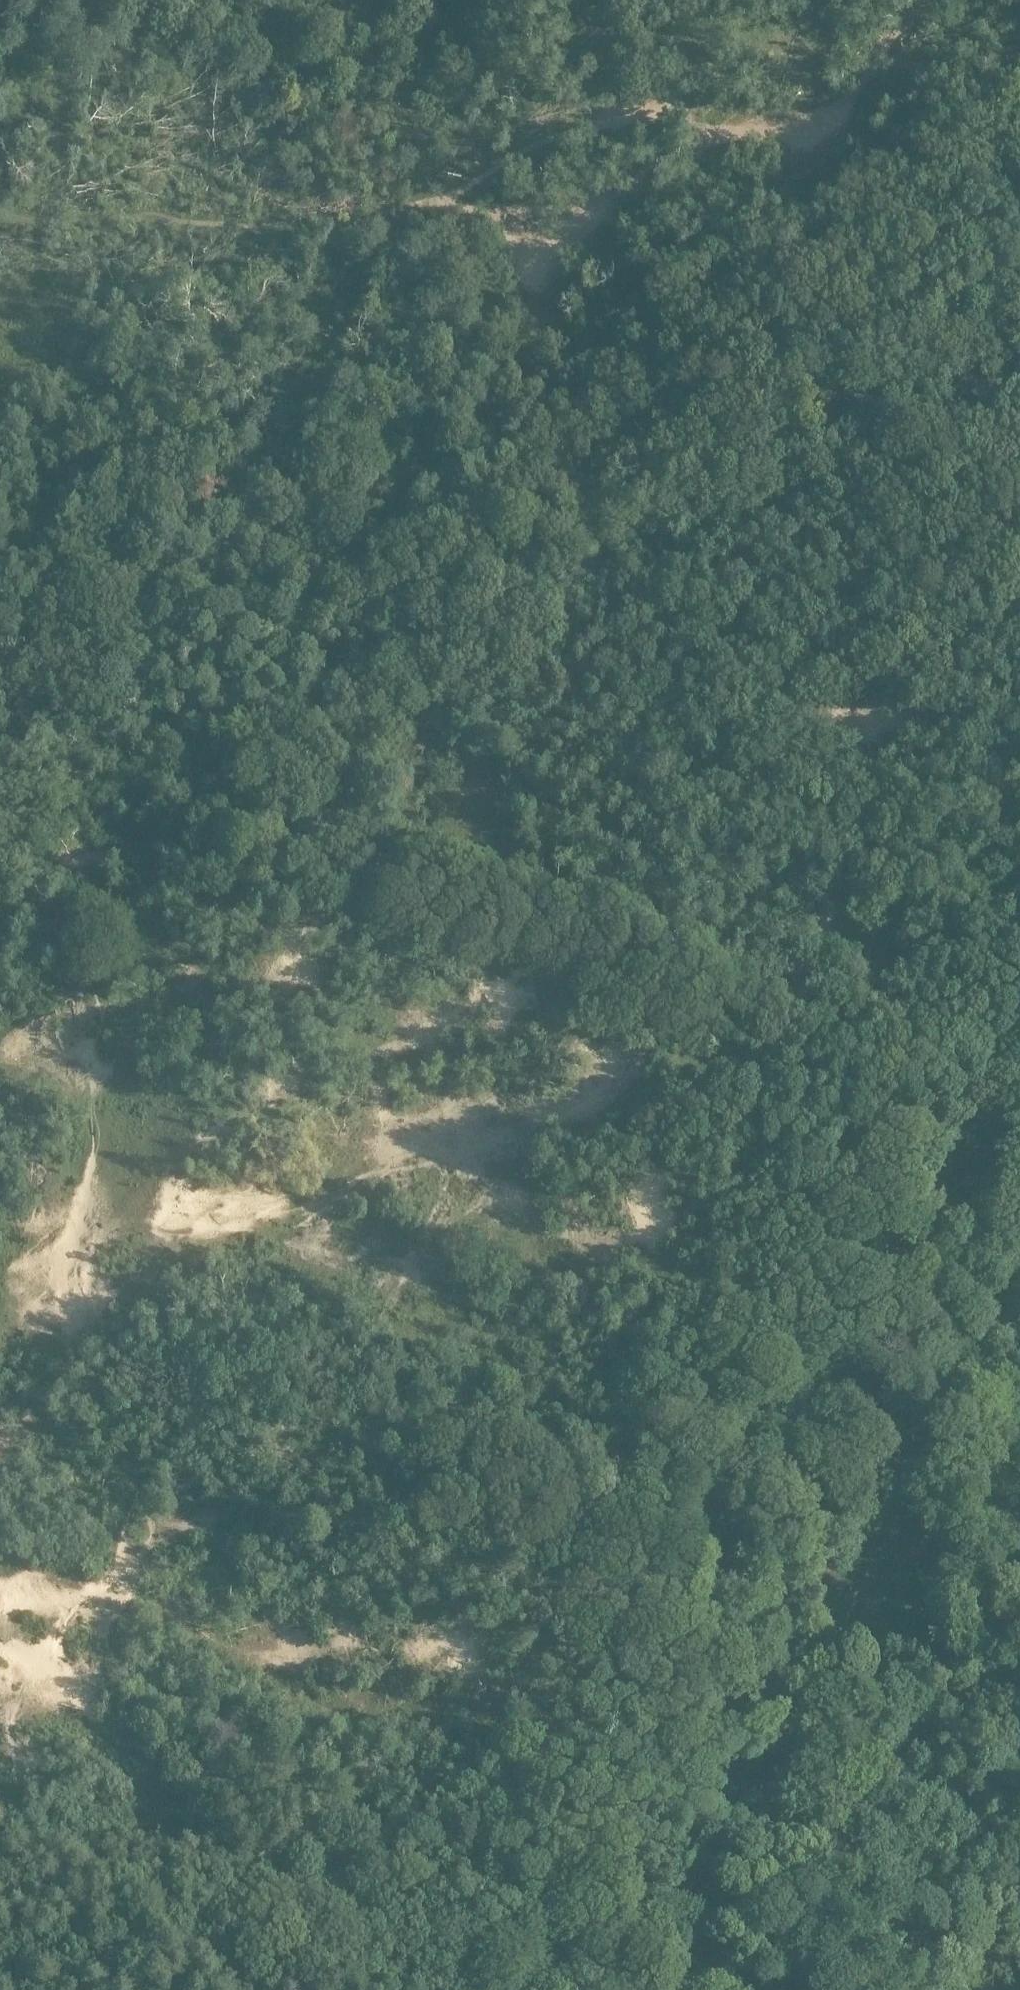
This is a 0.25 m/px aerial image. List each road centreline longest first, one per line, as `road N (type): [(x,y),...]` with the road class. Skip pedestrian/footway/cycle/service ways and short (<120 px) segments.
road 1 (track): [(954,0),(898,32),(827,120),(713,135),(560,212),(423,205),(323,235),(155,217),(50,223),(0,212)]

